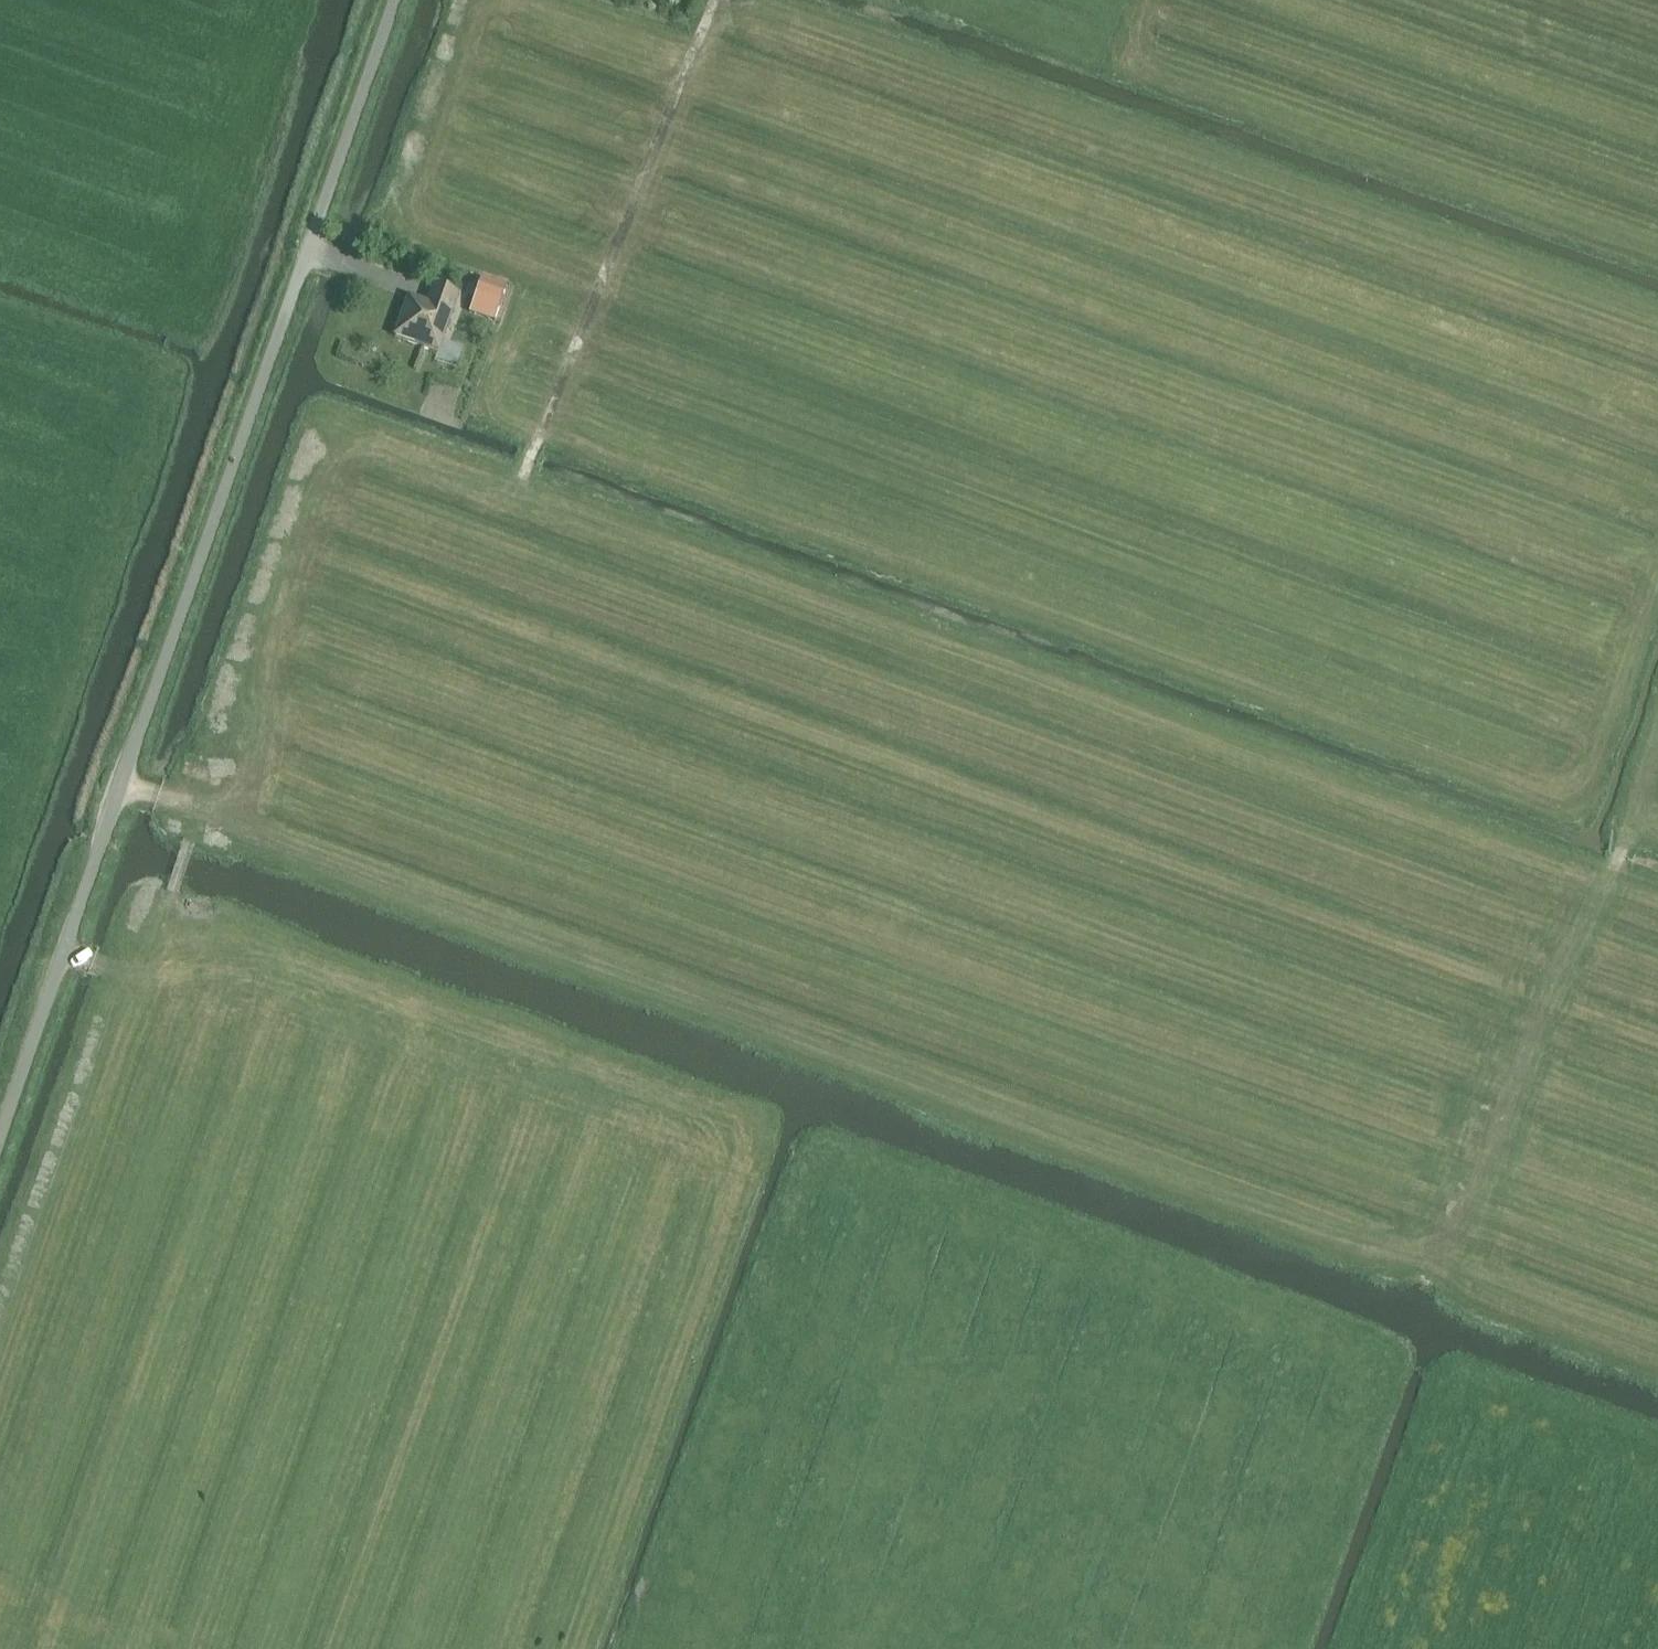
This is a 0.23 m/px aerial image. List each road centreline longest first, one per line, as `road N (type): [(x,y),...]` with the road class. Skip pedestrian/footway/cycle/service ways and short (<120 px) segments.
road 1 (unclassified): [(0,1129),(399,0)]
road 2 (track): [(523,474),(712,0)]
road 3 (track): [(642,972),(198,811),(191,832)]

